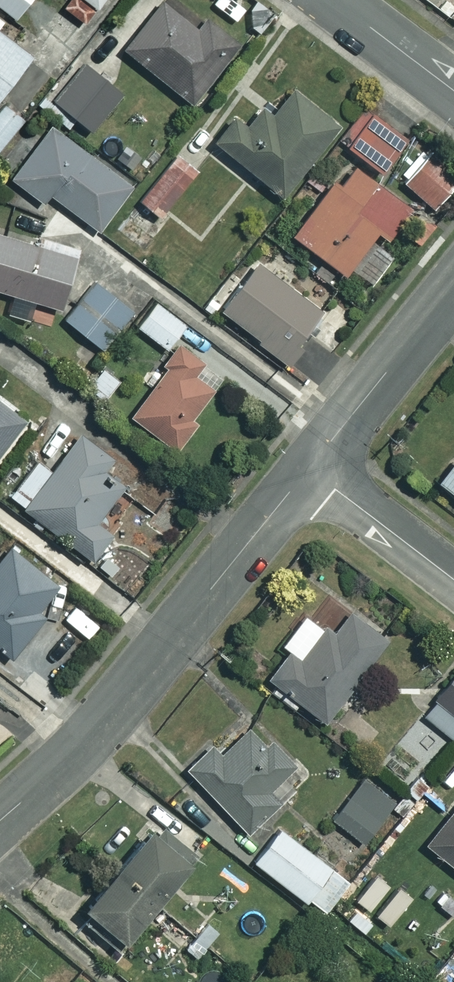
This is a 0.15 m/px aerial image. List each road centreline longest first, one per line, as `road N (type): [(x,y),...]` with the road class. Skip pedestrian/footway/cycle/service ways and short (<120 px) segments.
road 1 (residential): [(0,820),(98,725),(308,466)]
road 2 (residential): [(308,466),(453,288)]
road 3 (residential): [(453,579),(308,466)]
road 4 (residential): [(453,91),(334,0)]

